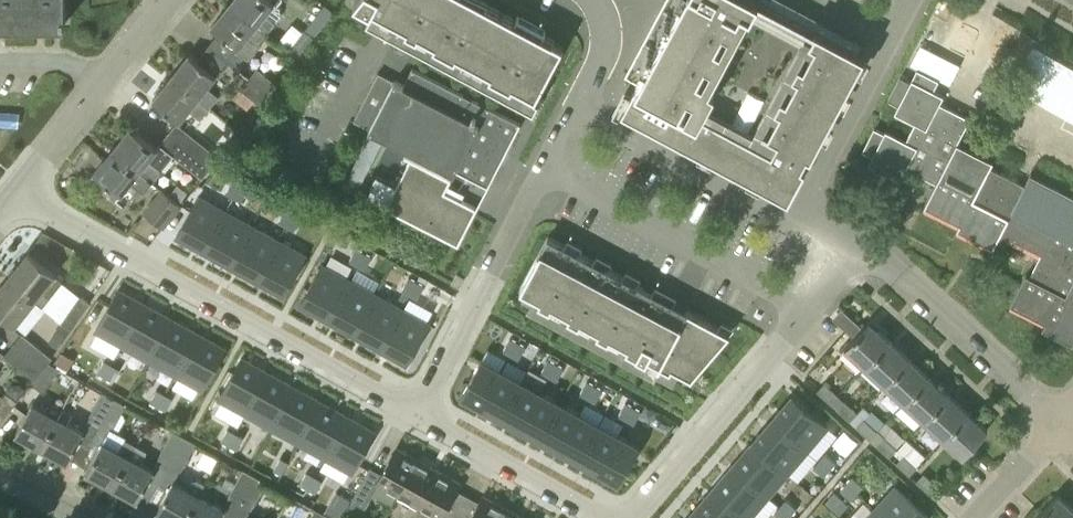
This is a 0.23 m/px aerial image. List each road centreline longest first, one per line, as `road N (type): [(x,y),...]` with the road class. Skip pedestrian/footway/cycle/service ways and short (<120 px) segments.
road 1 (residential): [(416,416),(18,190)]
road 2 (residential): [(541,174),(804,310)]
road 3 (residential): [(416,416),(541,174)]
road 4 (residential): [(629,517),(804,310)]
road 5 (residential): [(859,251),(1061,420)]
road 6 (residential): [(579,105),(803,221)]
road 7 (residential): [(596,517),(416,416)]
road 8 (residential): [(803,221),(892,38)]
road 9 (tertiary): [(18,190),(118,64)]
road 10 (residential): [(972,517),(1061,420)]

